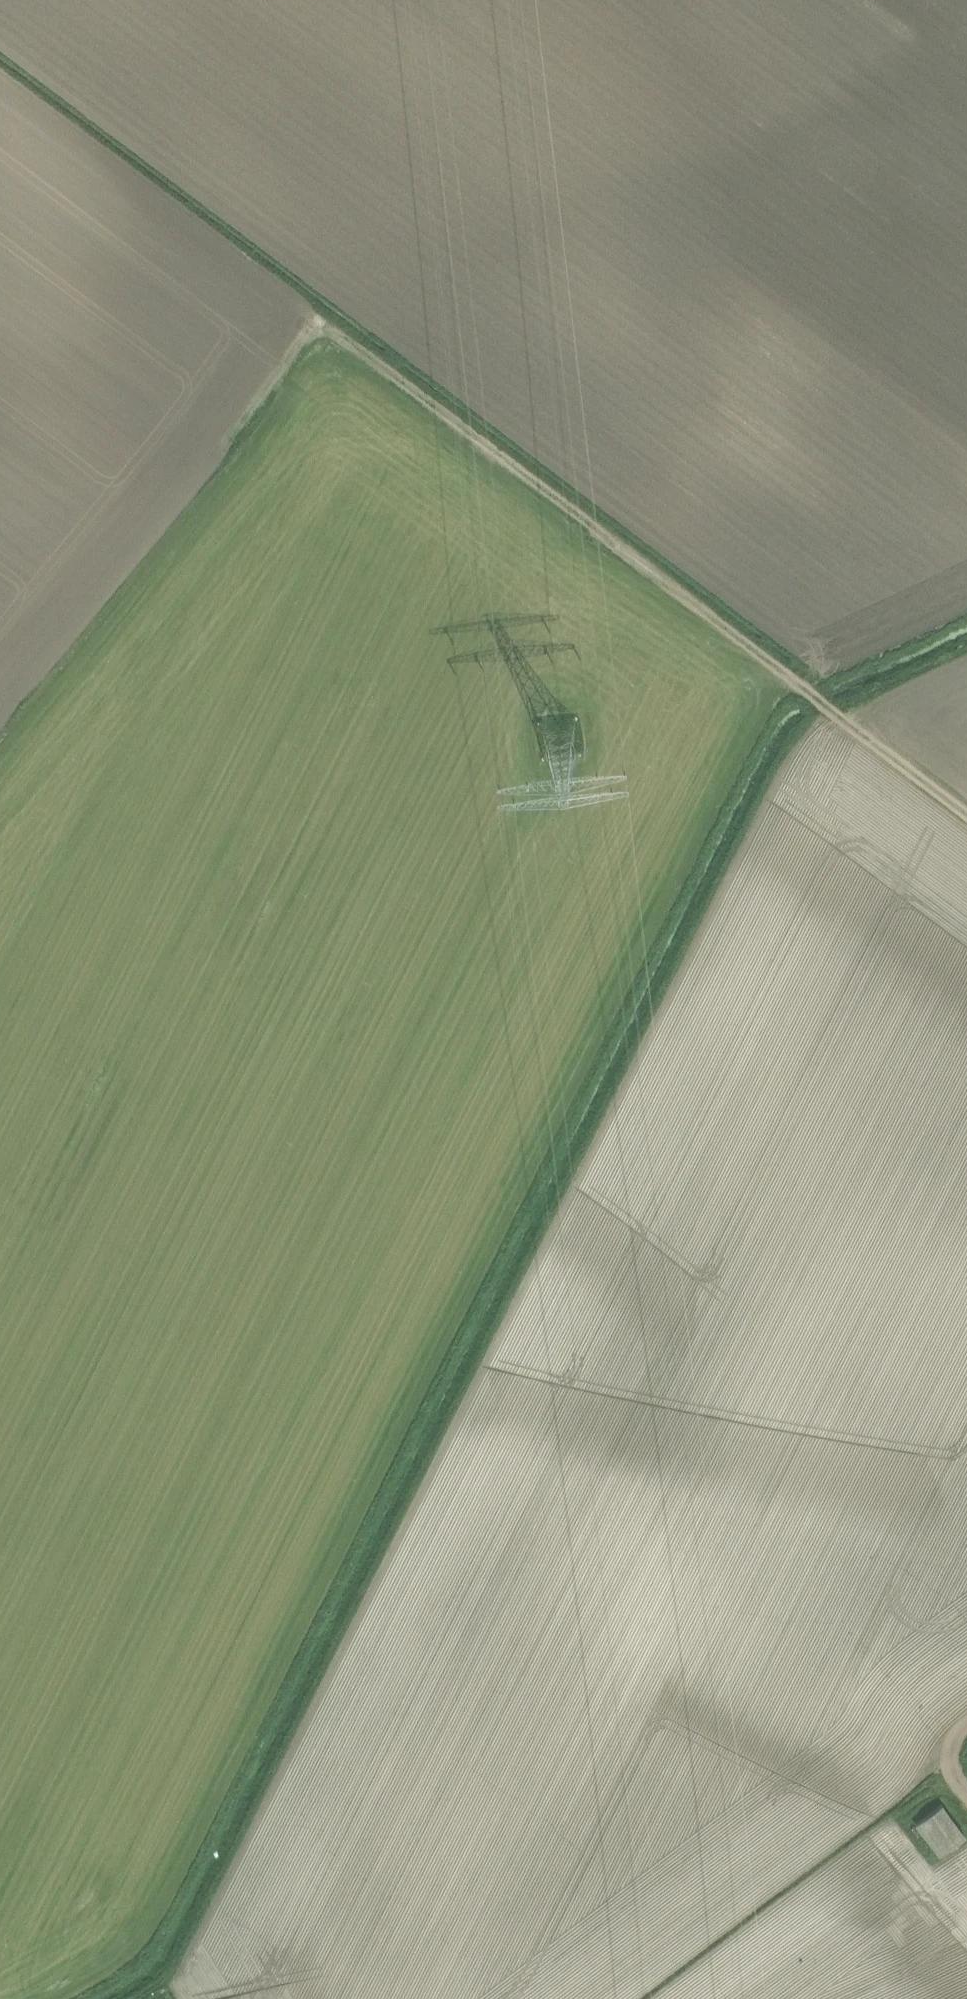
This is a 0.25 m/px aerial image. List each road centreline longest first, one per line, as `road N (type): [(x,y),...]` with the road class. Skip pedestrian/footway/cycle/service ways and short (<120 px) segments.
road 1 (track): [(0,726),(326,321),(966,807)]

